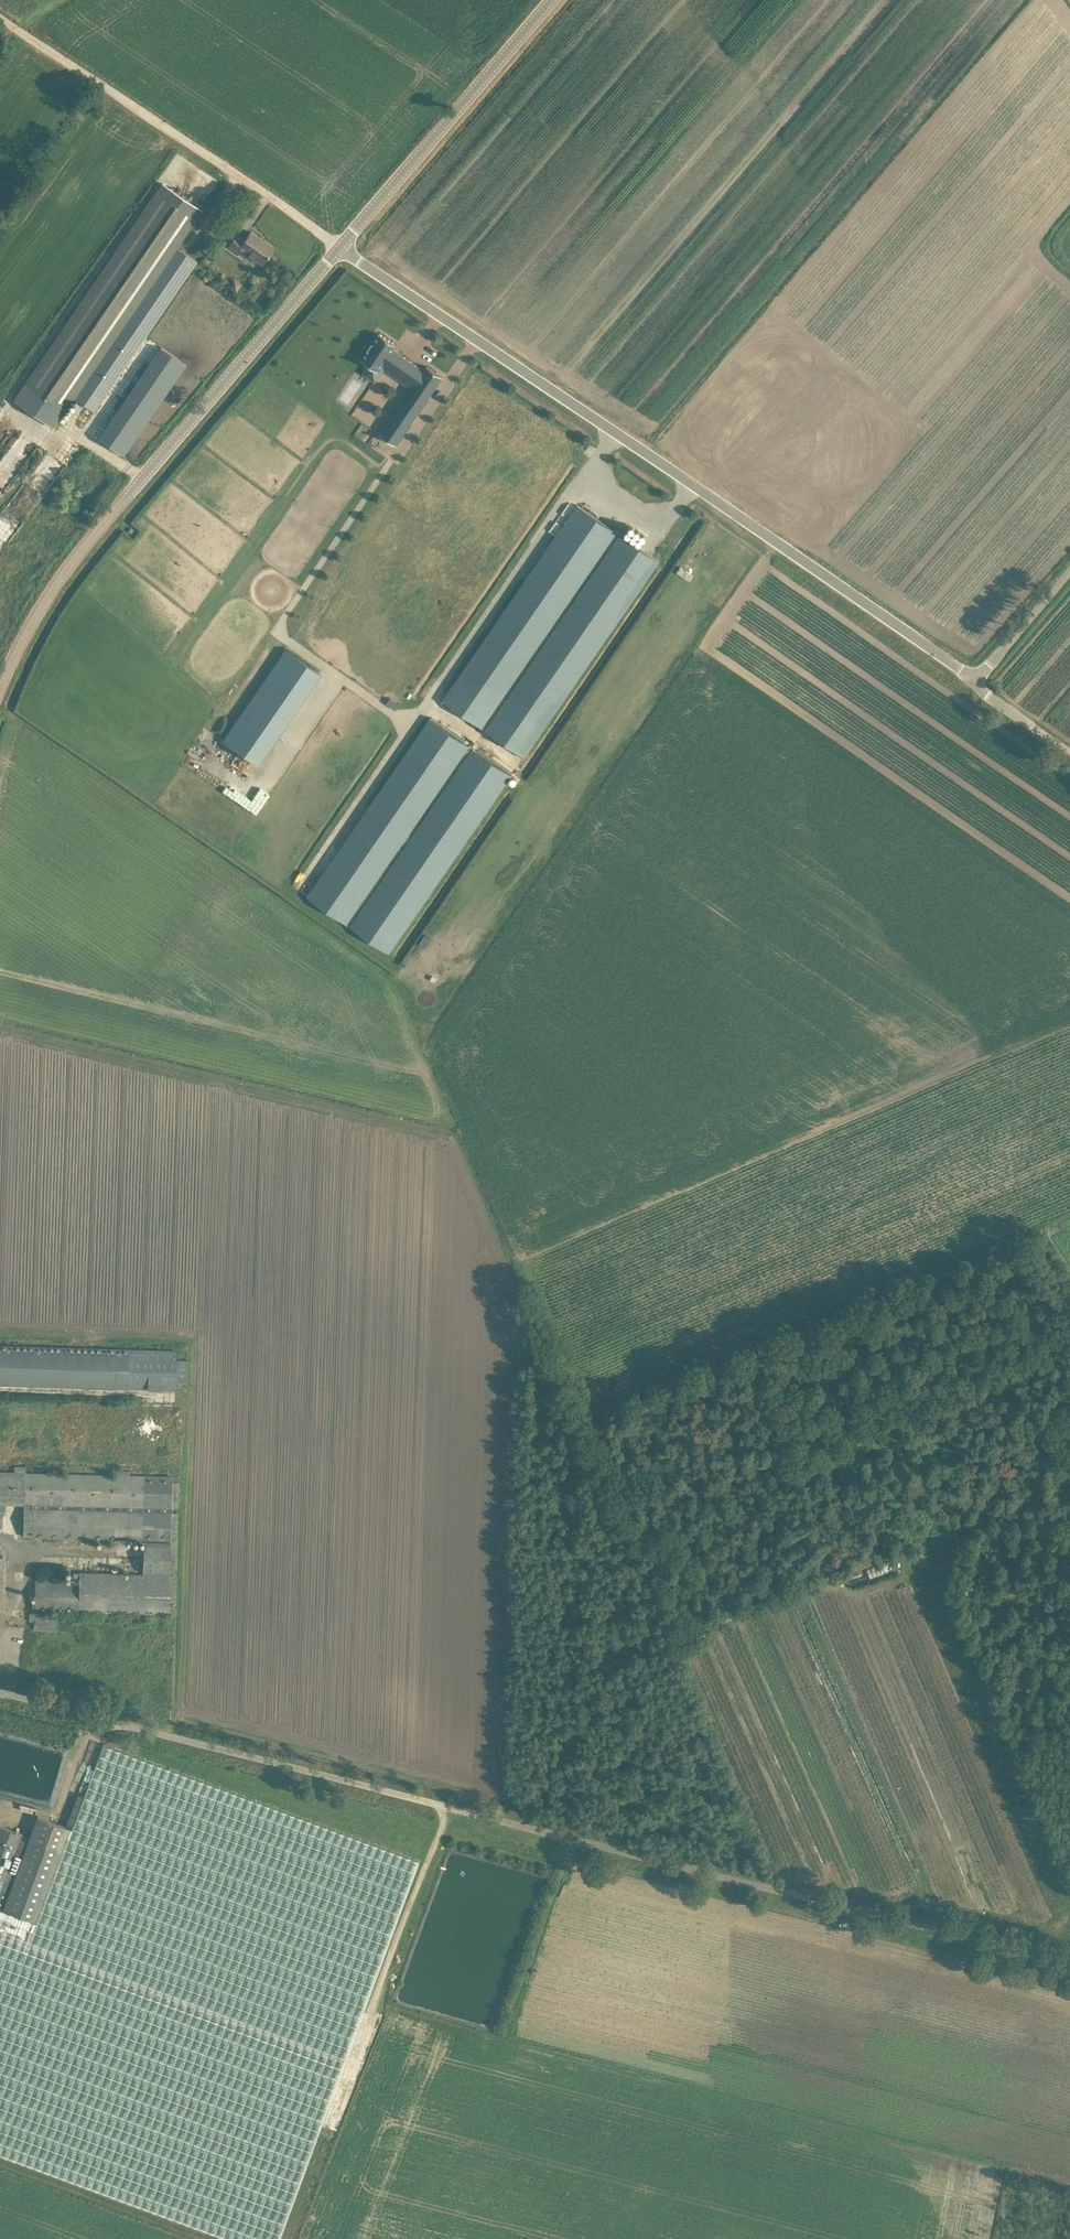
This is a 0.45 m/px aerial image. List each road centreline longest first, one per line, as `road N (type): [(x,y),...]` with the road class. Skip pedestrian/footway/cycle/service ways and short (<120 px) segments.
road 1 (unclassified): [(1069,1964),(0,1692)]
road 2 (unclassified): [(972,680),(342,247)]
road 3 (tertiary): [(0,690),(75,559),(342,247)]
road 4 (track): [(342,247),(0,21)]
road 5 (tertiary): [(342,247),(553,0)]
road 6 (unclassified): [(972,680),(1069,570)]

